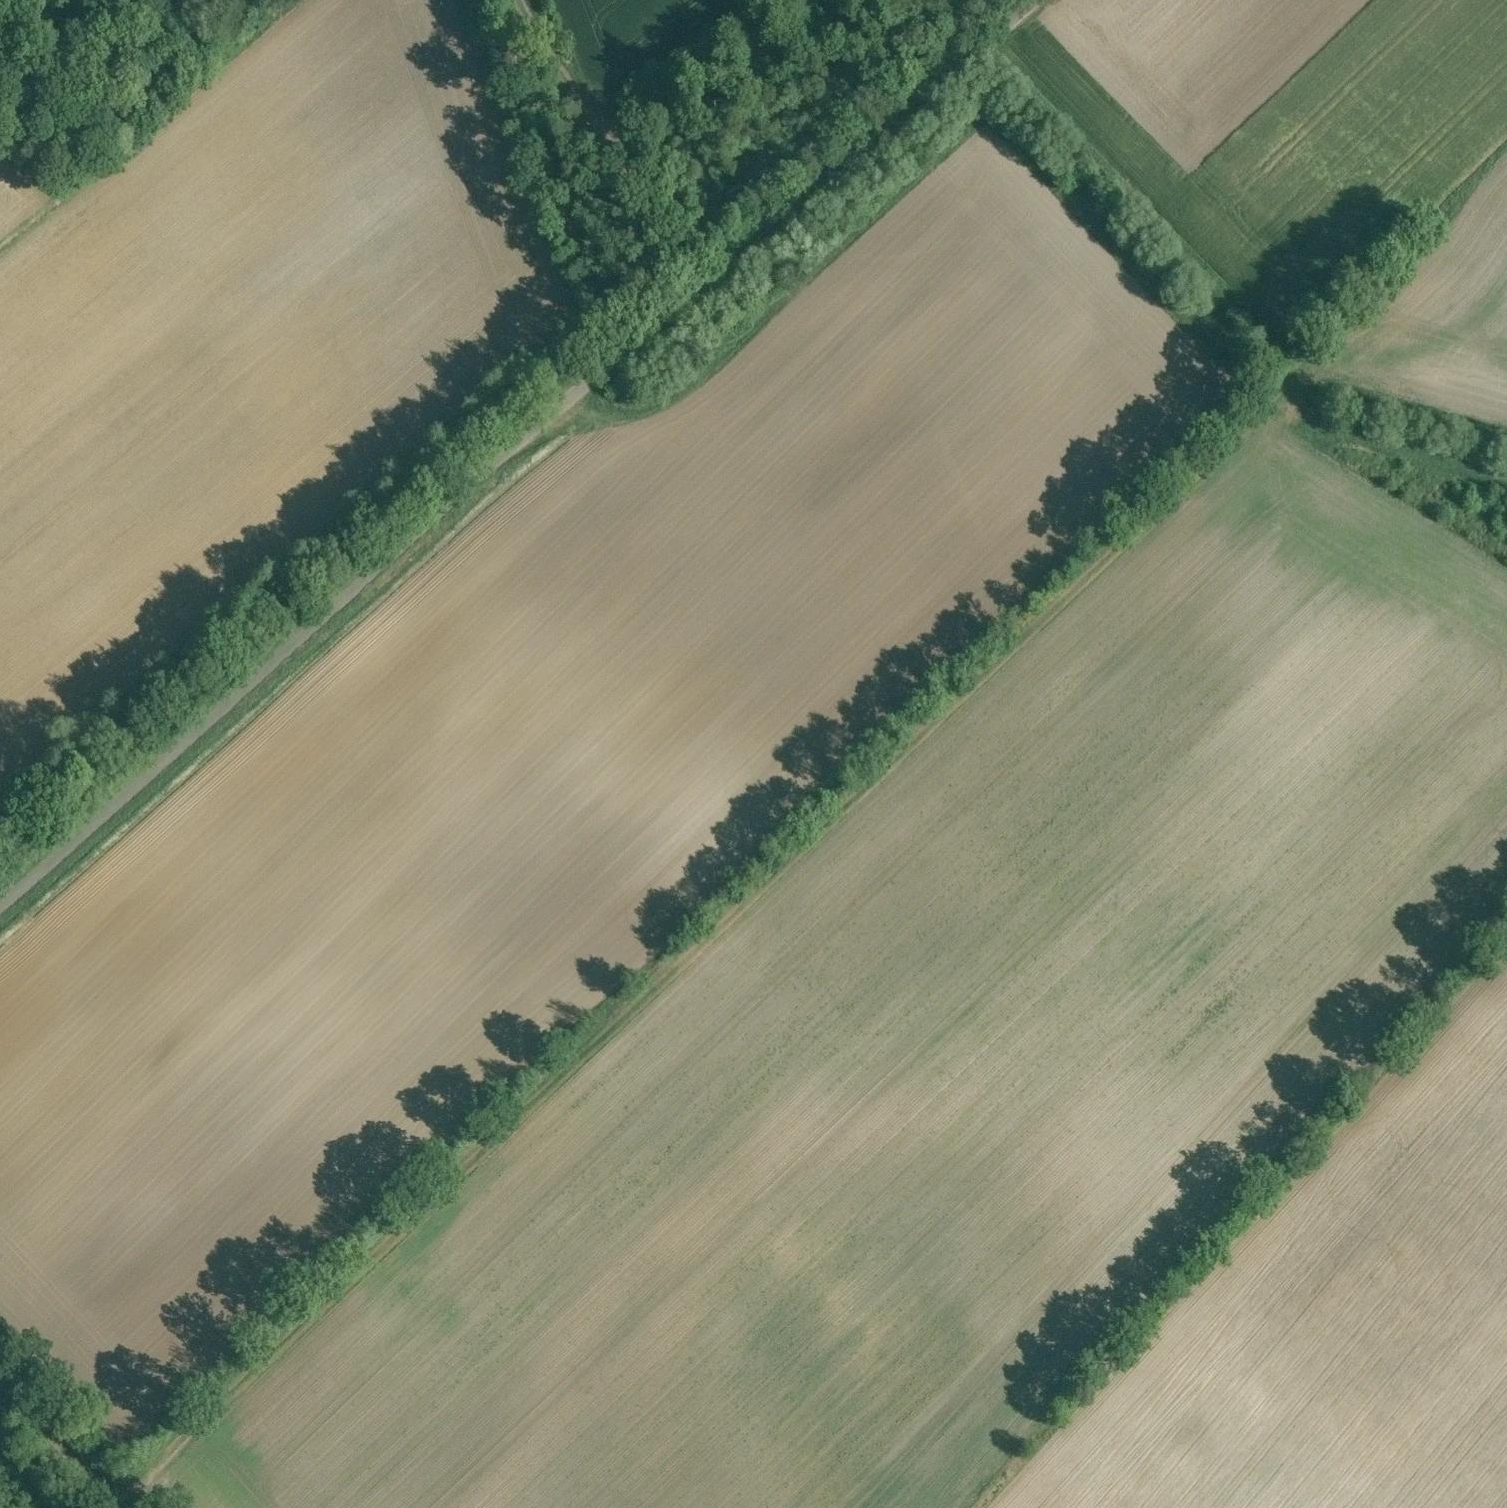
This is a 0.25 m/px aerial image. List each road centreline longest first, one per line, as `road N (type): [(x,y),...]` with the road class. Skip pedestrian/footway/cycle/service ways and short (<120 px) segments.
road 1 (residential): [(0,874),(983,0)]
road 2 (residential): [(0,1383),(117,1507)]

